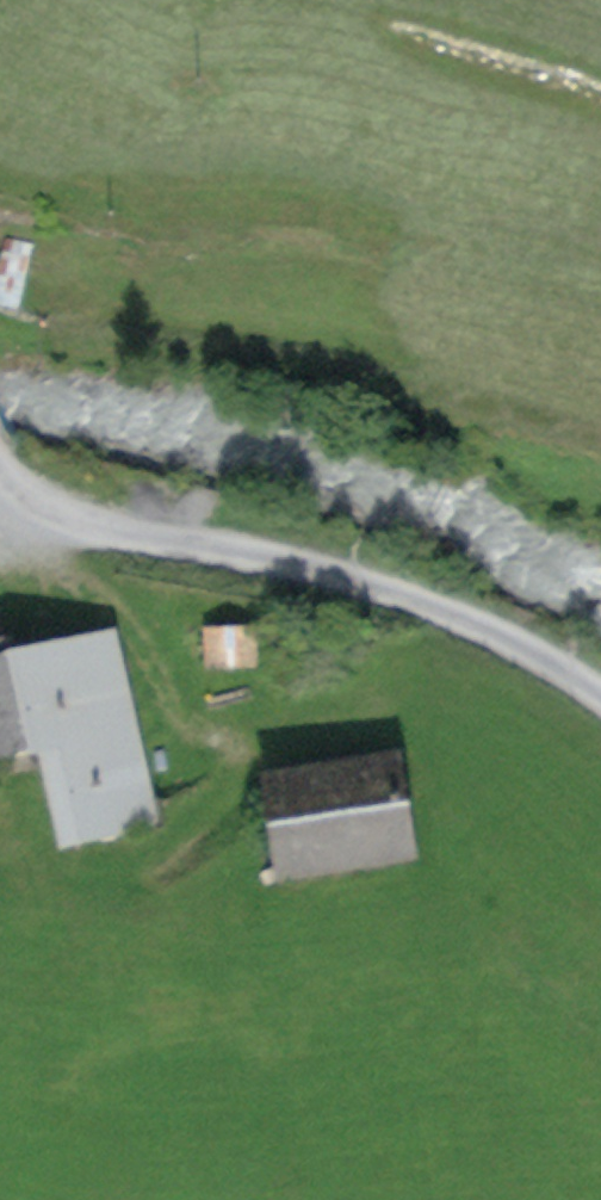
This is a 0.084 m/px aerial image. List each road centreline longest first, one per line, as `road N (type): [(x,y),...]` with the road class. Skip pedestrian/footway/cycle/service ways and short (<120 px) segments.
road 1 (track): [(0,483),(10,501),(129,539),(334,574),(392,593),(491,629),(600,690)]
road 2 (track): [(0,335),(190,339),(374,365),(533,414),(600,444)]
road 3 (track): [(10,501),(13,541),(79,575),(132,629),(204,739),(249,751)]

